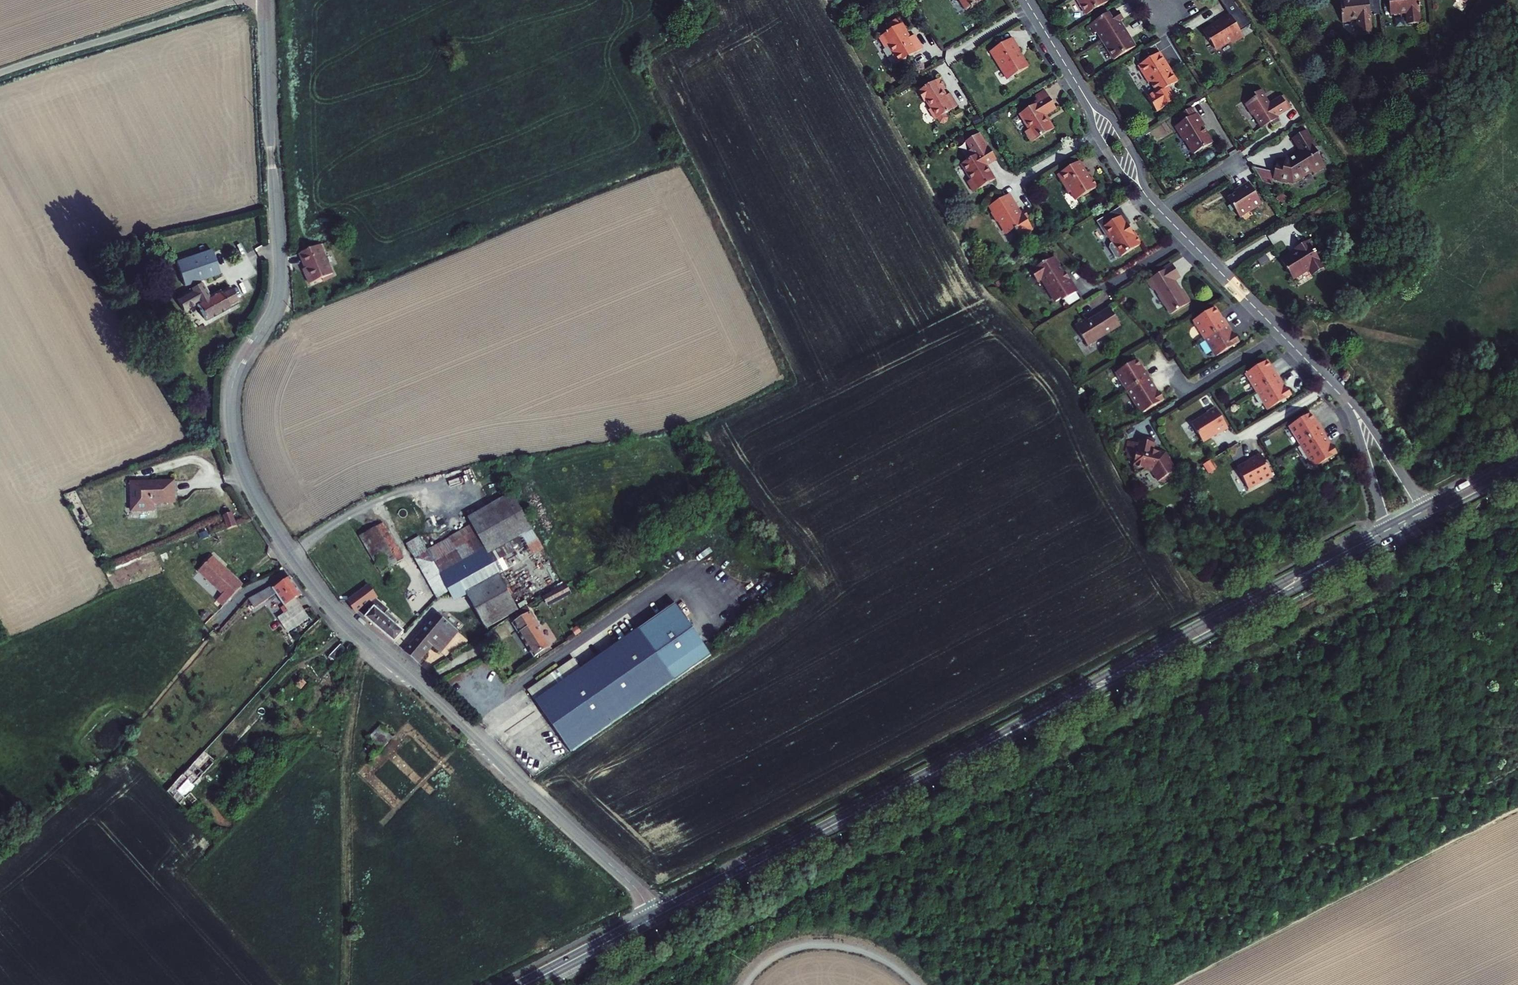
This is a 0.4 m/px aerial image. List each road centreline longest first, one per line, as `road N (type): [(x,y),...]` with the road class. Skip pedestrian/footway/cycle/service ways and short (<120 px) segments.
road 1 (unclassified): [(661,913),(341,618),(250,487),(234,436),(233,385),(276,307),(281,271),(265,0)]
road 2 (secondary): [(1386,527),(946,766)]
road 3 (secondary): [(946,766),(1391,540)]
road 4 (track): [(1174,984),(1517,815)]
road 5 (secondary): [(946,766),(661,913)]
road 6 (residential): [(1339,394),(1161,211)]
road 7 (unclassified): [(0,73),(236,0)]
road 8 (secondary): [(661,913),(523,984)]
road 9 (residential): [(1425,506),(1366,418),(1339,394)]
road 10 (residential): [(1339,394),(1386,527)]
road 11 (residential): [(1083,91),(1117,168),(1151,201)]
road 12 (residential): [(1151,201),(1119,129),(1083,91)]

